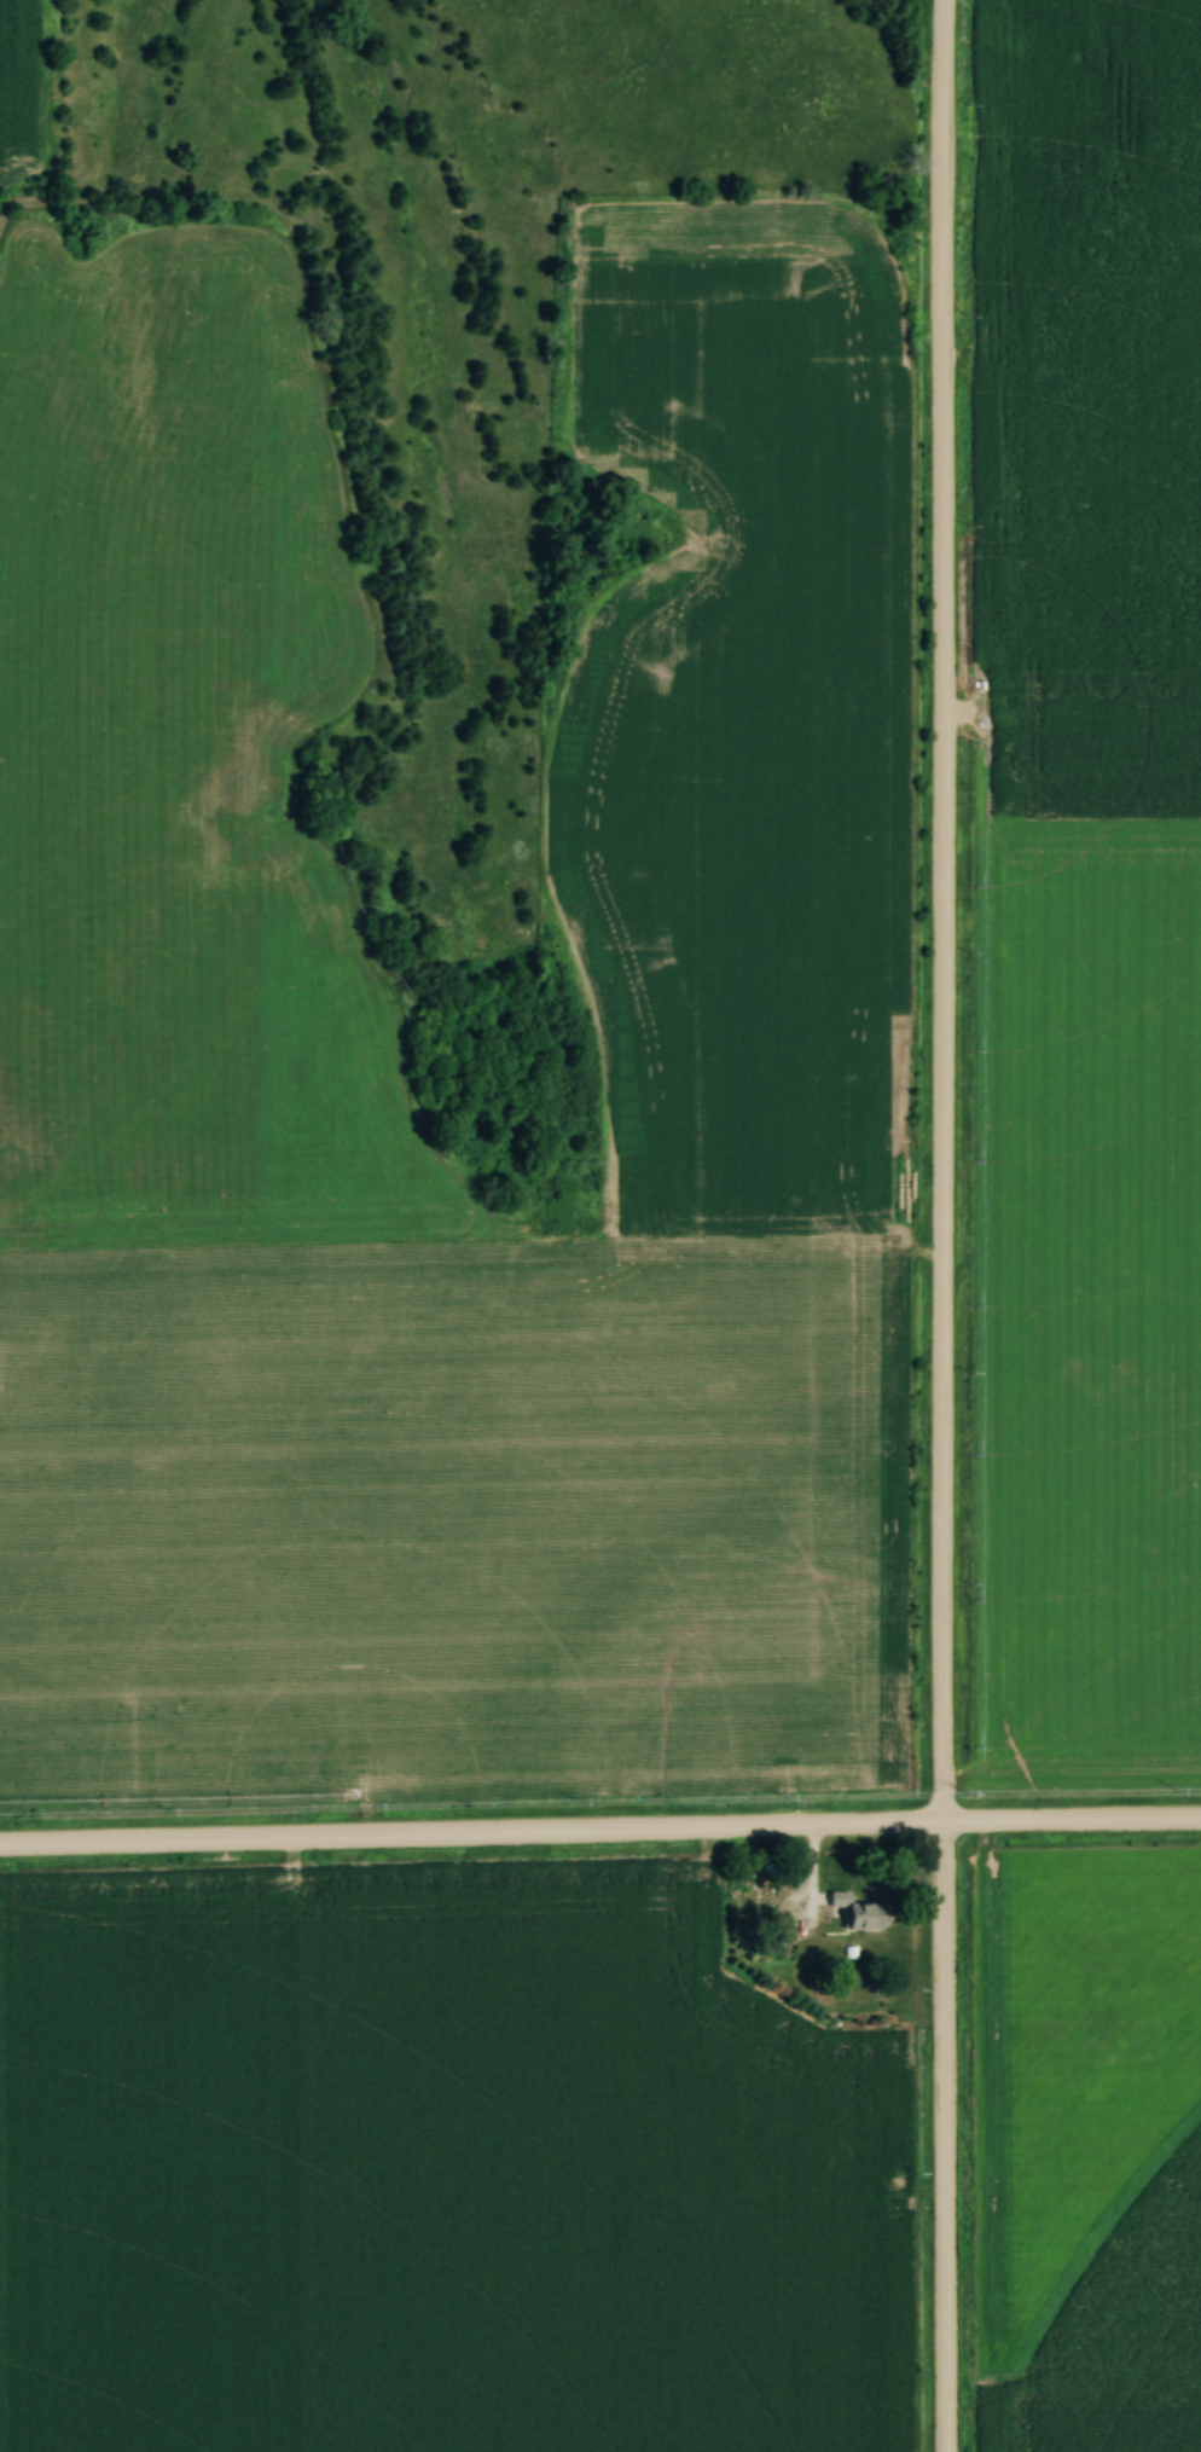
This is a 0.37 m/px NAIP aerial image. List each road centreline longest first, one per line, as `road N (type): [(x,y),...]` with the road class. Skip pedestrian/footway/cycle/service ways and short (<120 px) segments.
road 1 (residential): [(947,2451),(942,0)]
road 2 (tertiary): [(1200,1822),(0,1850)]

